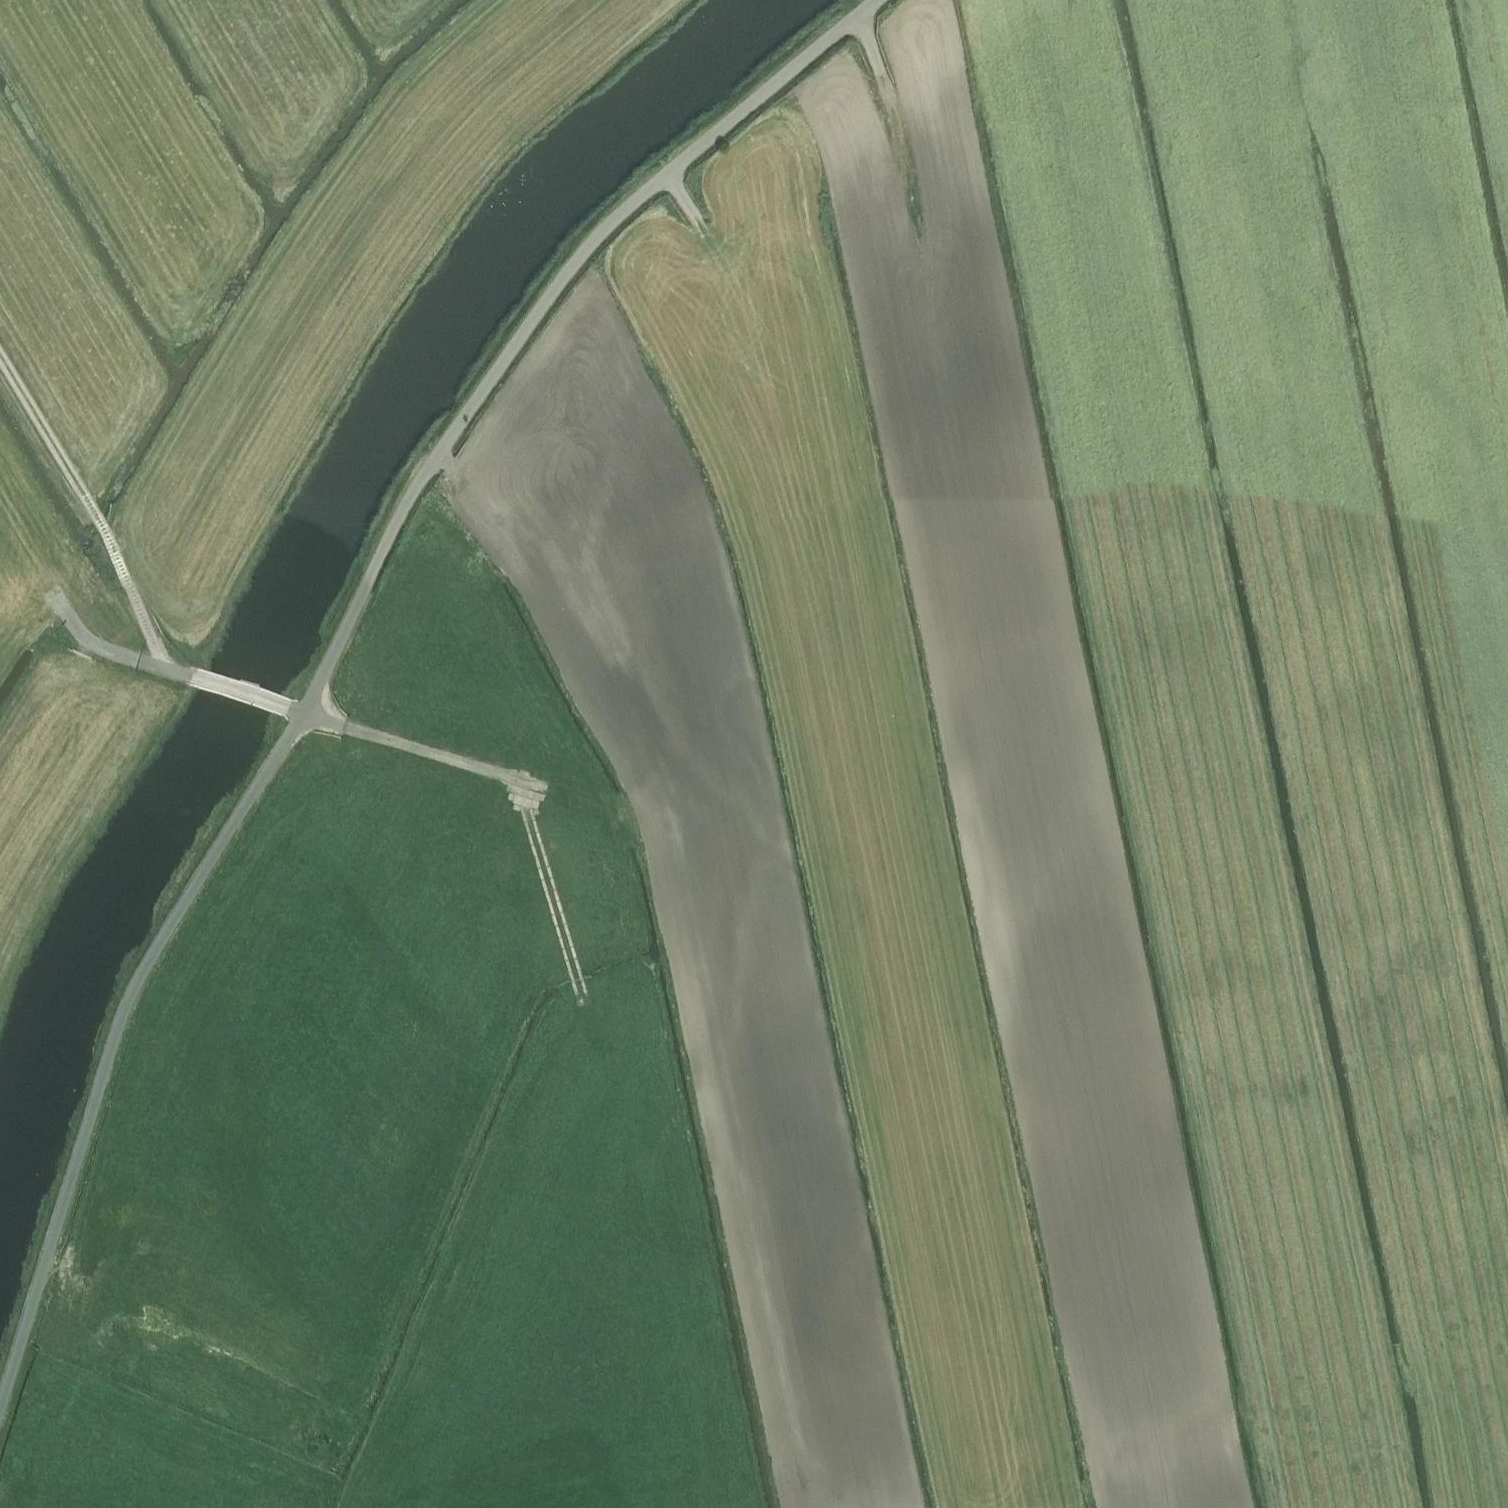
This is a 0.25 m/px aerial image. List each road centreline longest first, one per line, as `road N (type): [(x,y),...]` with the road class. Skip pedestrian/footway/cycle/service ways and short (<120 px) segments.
road 1 (track): [(0,355),(108,531),(169,673)]
road 2 (track): [(169,673),(86,641),(52,591)]

